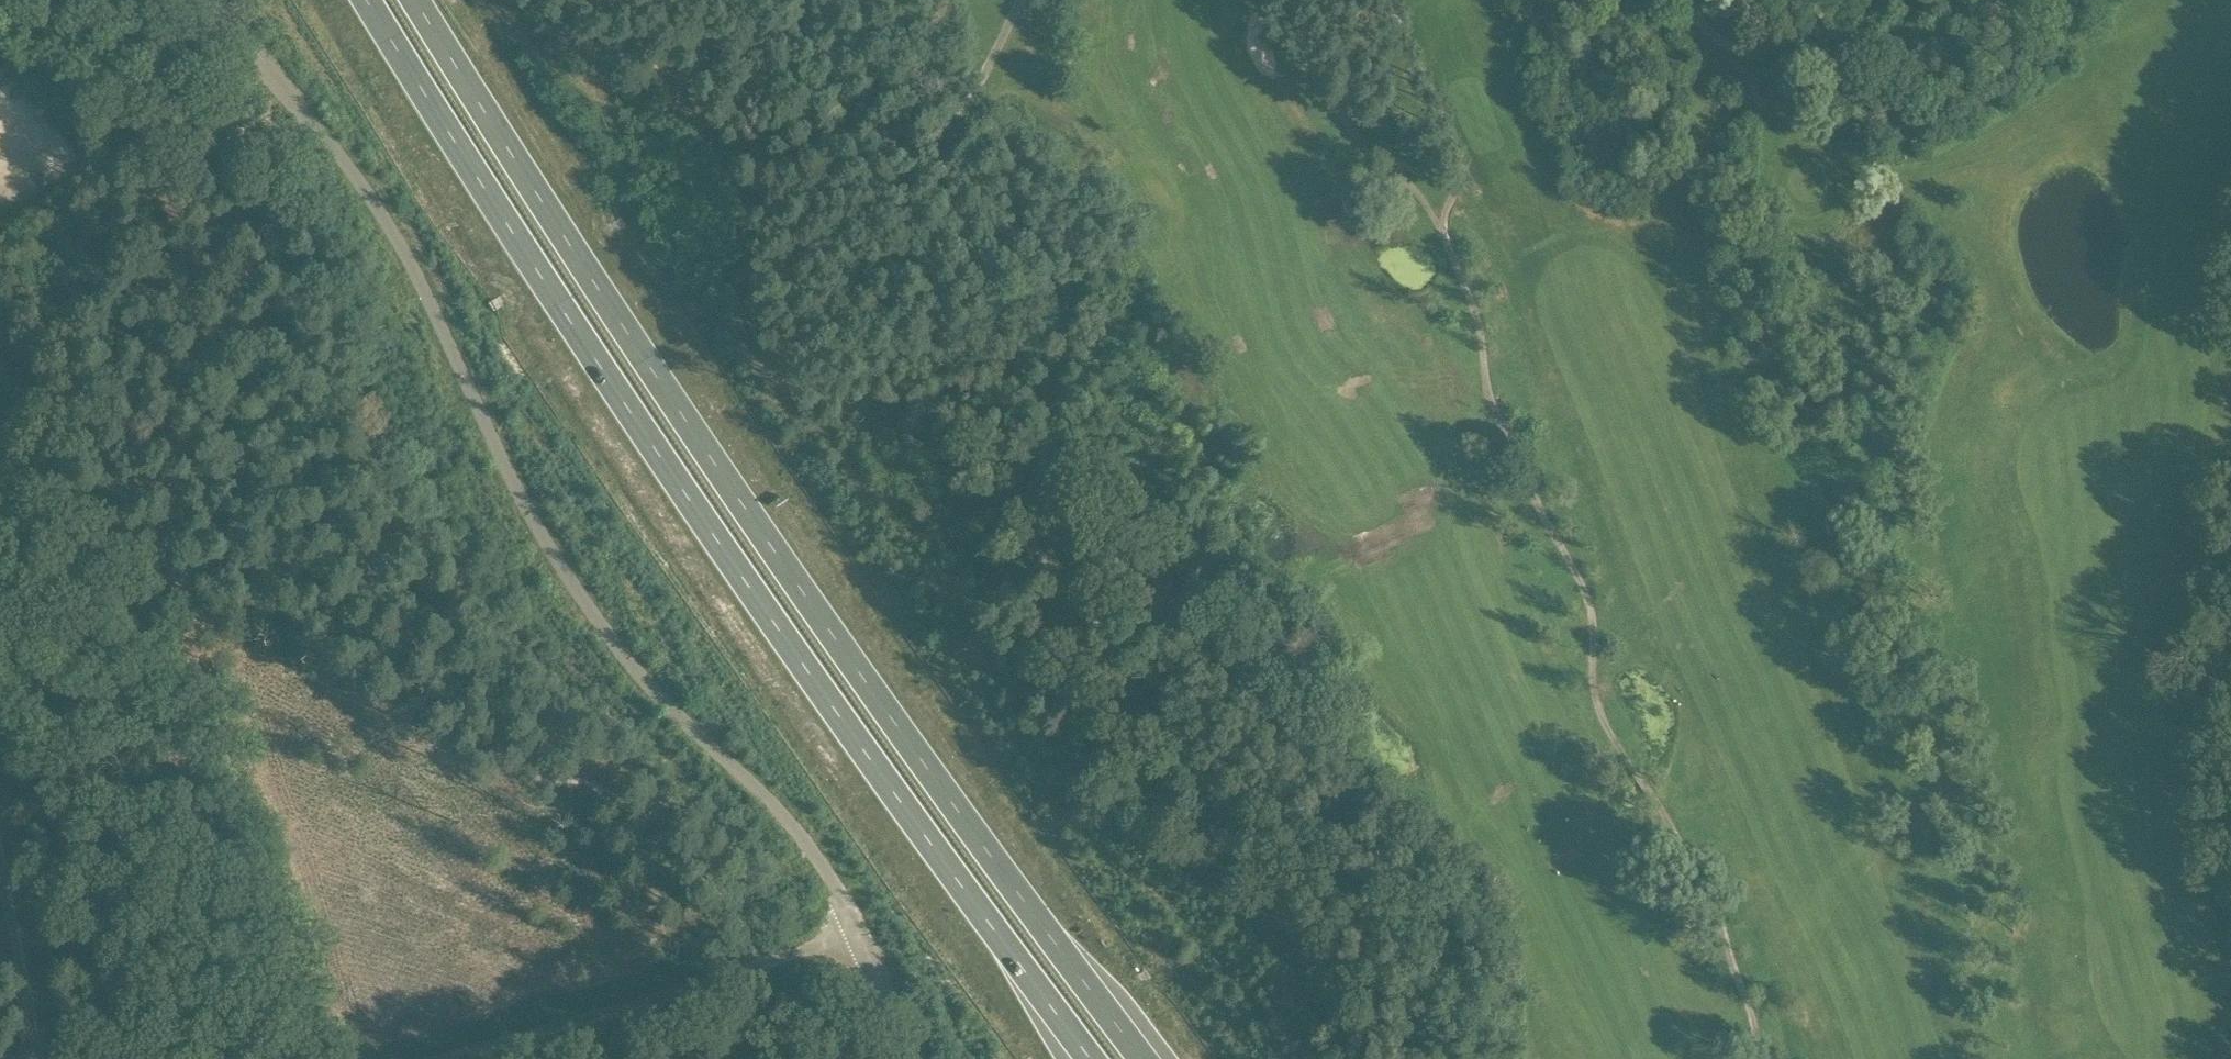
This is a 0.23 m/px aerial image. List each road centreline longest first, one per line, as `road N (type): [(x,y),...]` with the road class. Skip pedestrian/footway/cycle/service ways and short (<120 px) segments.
road 1 (trunk): [(364,0),(648,439),(1090,1058)]
road 2 (trunk): [(1141,1058),(677,410),(416,0)]
road 3 (unclassified): [(907,1058),(887,999),(805,835),(616,649),(556,562),(399,240),(318,124),(212,0)]
road 4 (track): [(443,1058),(856,931)]
road 5 (track): [(3,874),(36,1058)]

